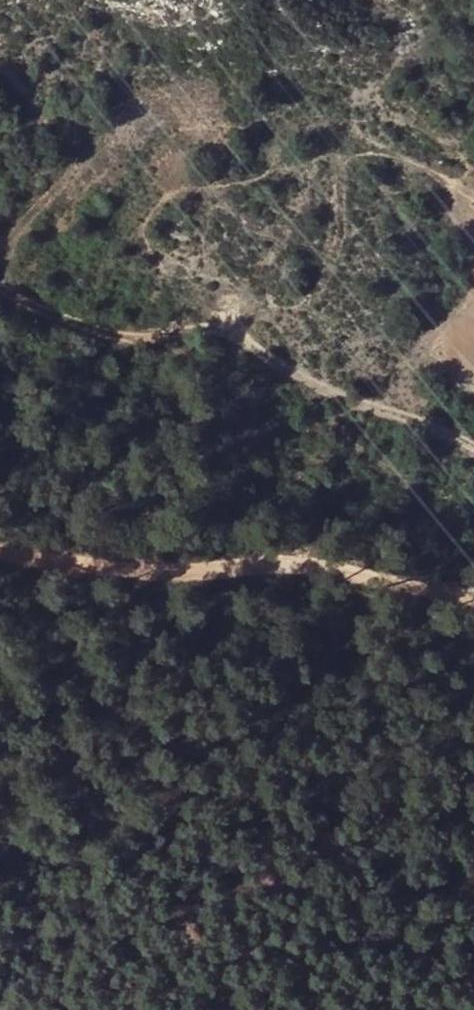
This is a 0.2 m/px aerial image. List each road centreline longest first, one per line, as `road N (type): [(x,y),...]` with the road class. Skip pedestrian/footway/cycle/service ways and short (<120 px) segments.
road 1 (track): [(0,289),(62,320),(143,340),(218,329),(339,396),(473,452)]
road 2 (track): [(473,595),(302,571),(112,569),(0,555)]

